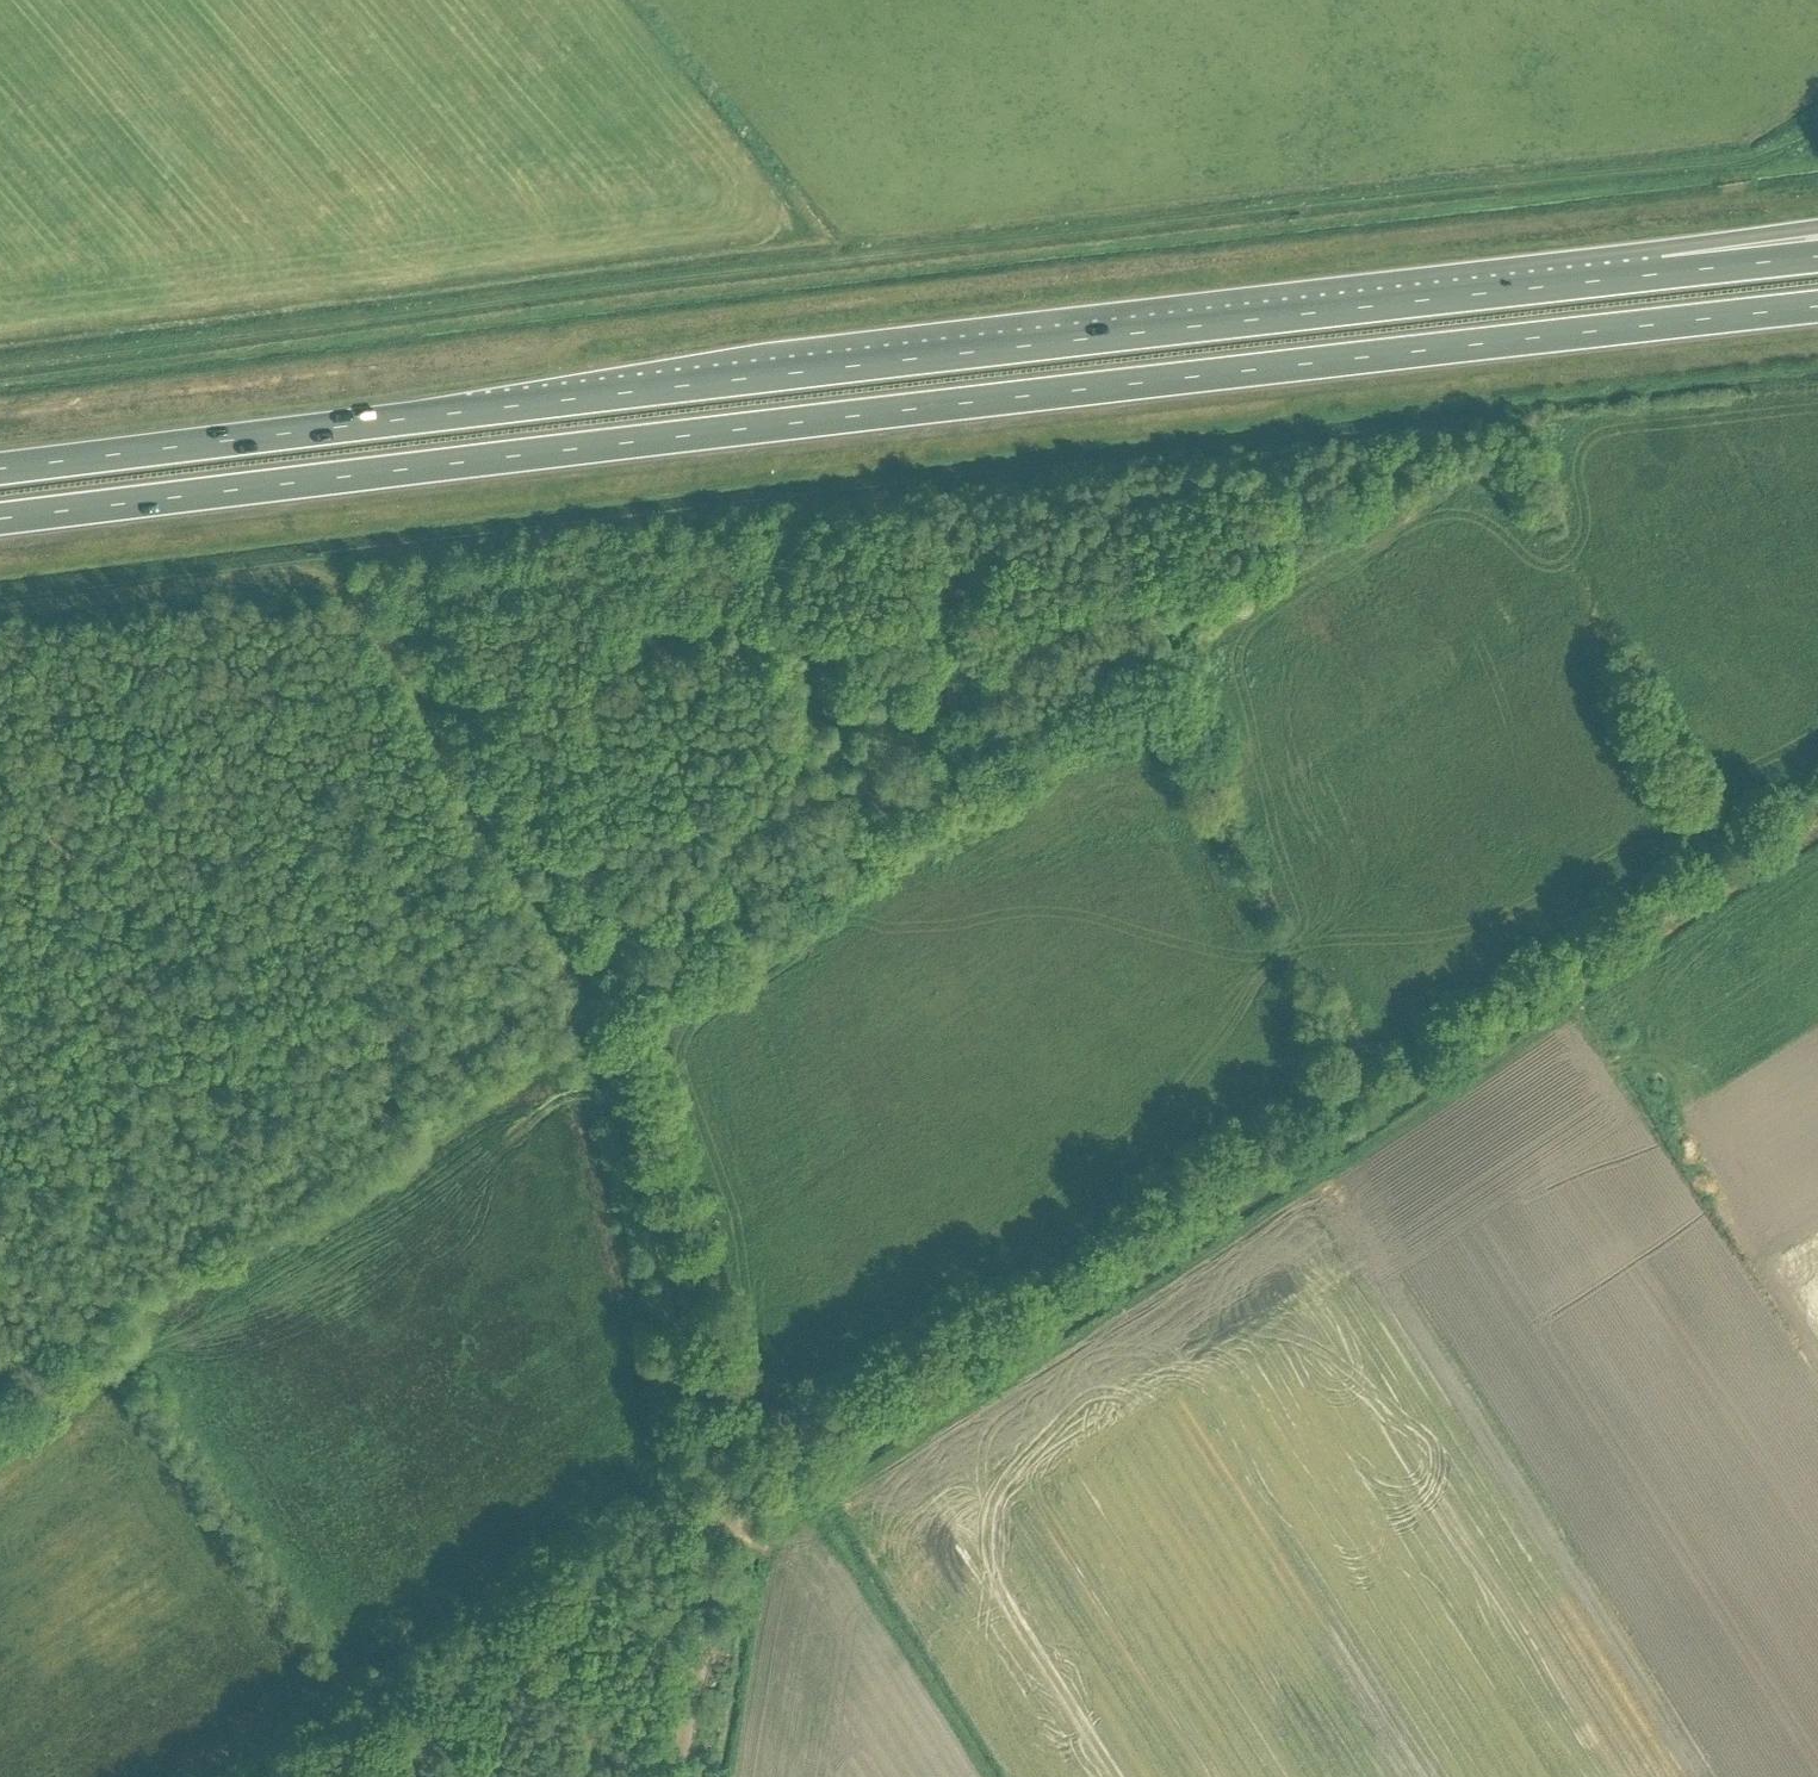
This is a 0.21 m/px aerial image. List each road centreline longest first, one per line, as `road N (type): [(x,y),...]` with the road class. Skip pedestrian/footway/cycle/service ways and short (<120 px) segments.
road 1 (trunk): [(0,519),(1817,306)]
road 2 (trunk): [(1691,267),(0,468)]
road 3 (track): [(0,605),(298,569),(347,590),(579,972),(722,1487),(674,1776)]
road 4 (trunk): [(1817,245),(1691,267)]
road 5 (trunk): [(1817,254),(1691,267)]

